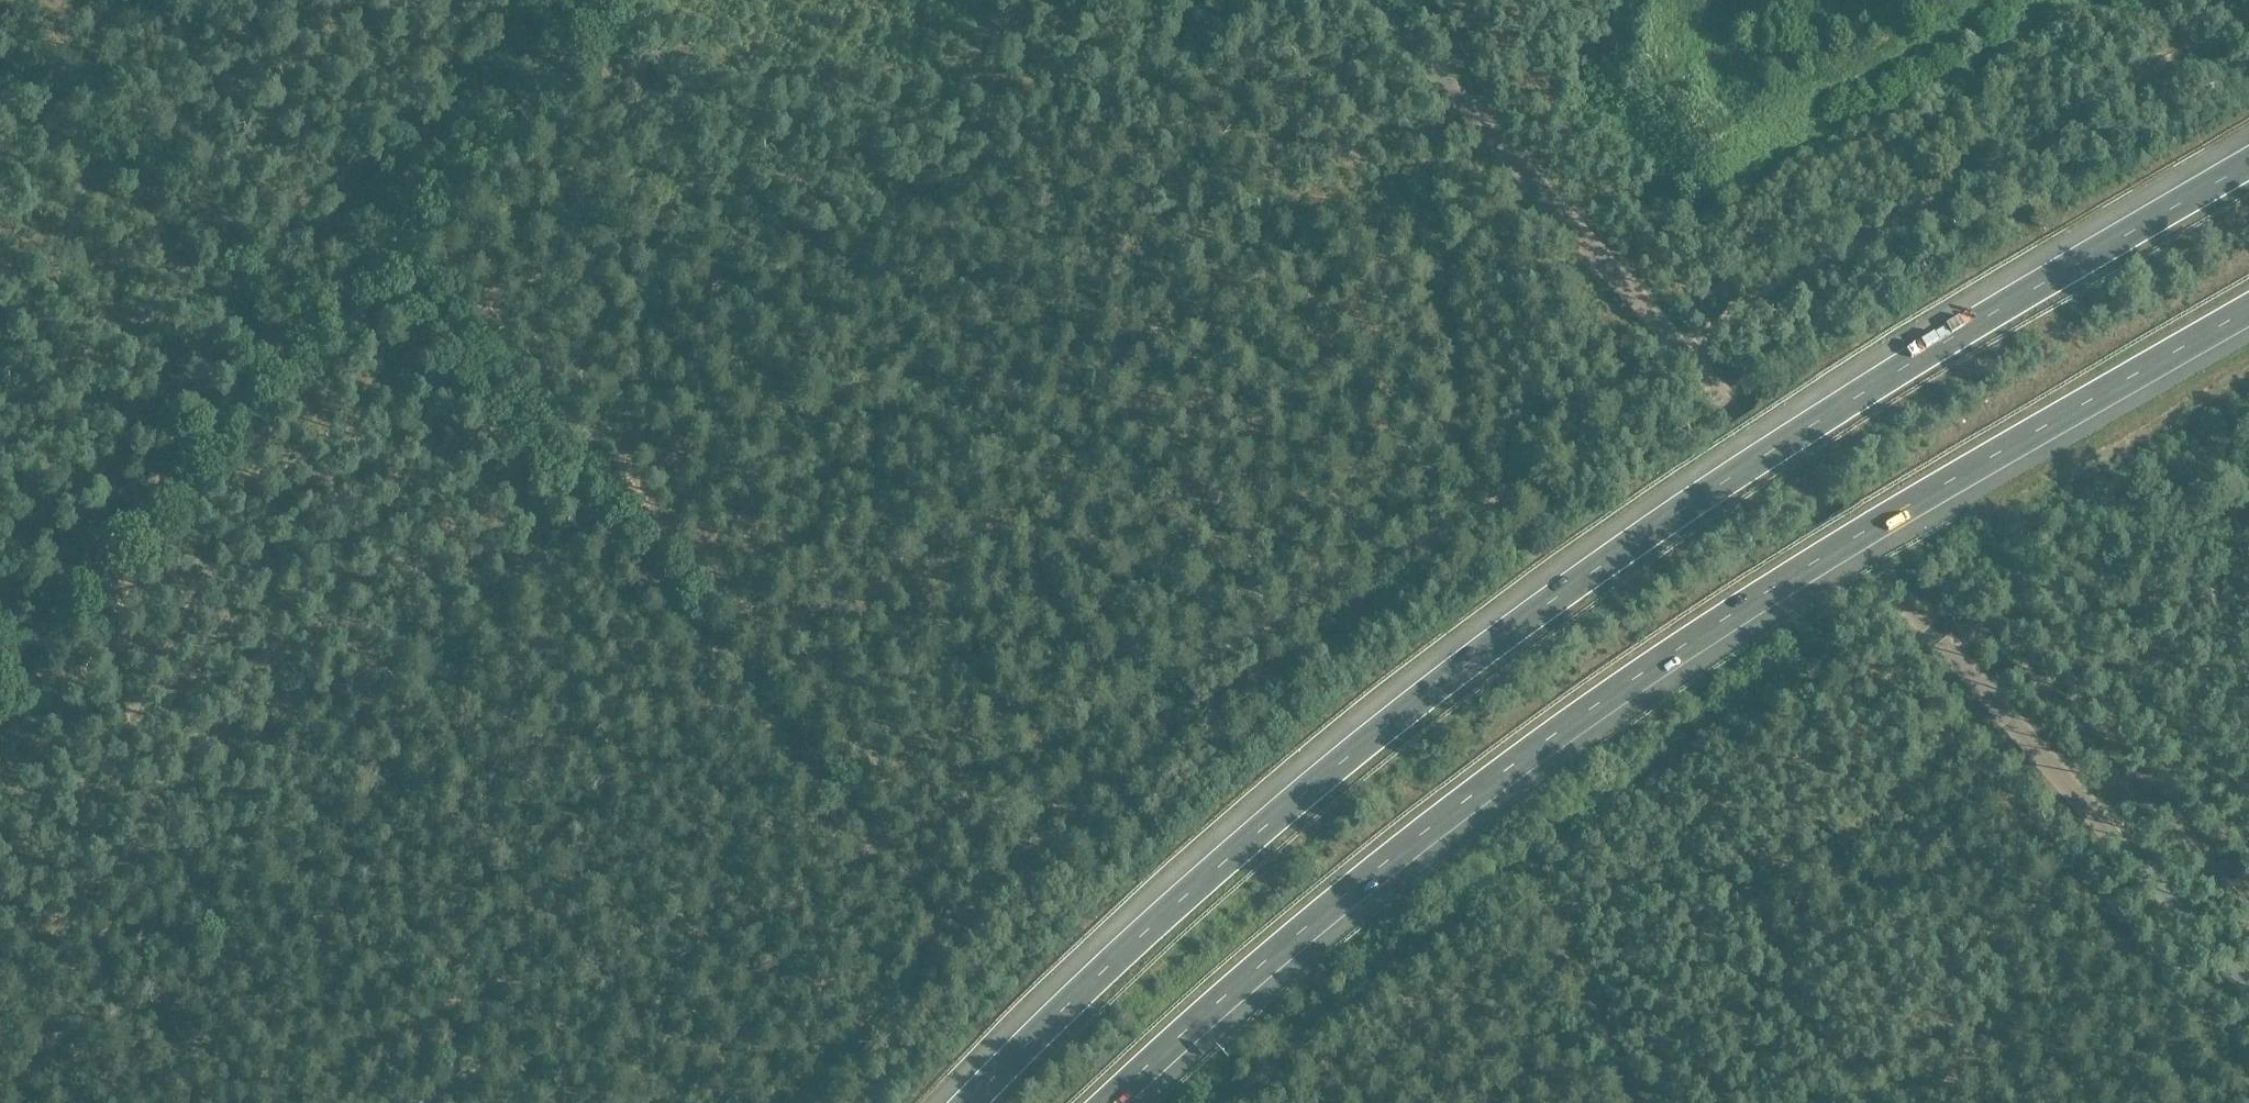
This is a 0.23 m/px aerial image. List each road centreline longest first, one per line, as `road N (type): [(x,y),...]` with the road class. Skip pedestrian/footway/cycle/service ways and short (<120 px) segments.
road 1 (motorway): [(2248,165),(1637,534),(1285,796),(960,1102)]
road 2 (track): [(429,1102),(1511,490),(1560,452),(1607,396),(1697,366)]
road 3 (motorway): [(1112,1102),(1308,929),(1606,704),(1829,553),(2248,312)]
road 4 (unclassified): [(2248,987),(1371,0)]
road 5 (track): [(606,0),(0,670)]
road 6 (track): [(876,849),(380,258)]
road 7 (track): [(2248,18),(1719,322),(1697,366)]

